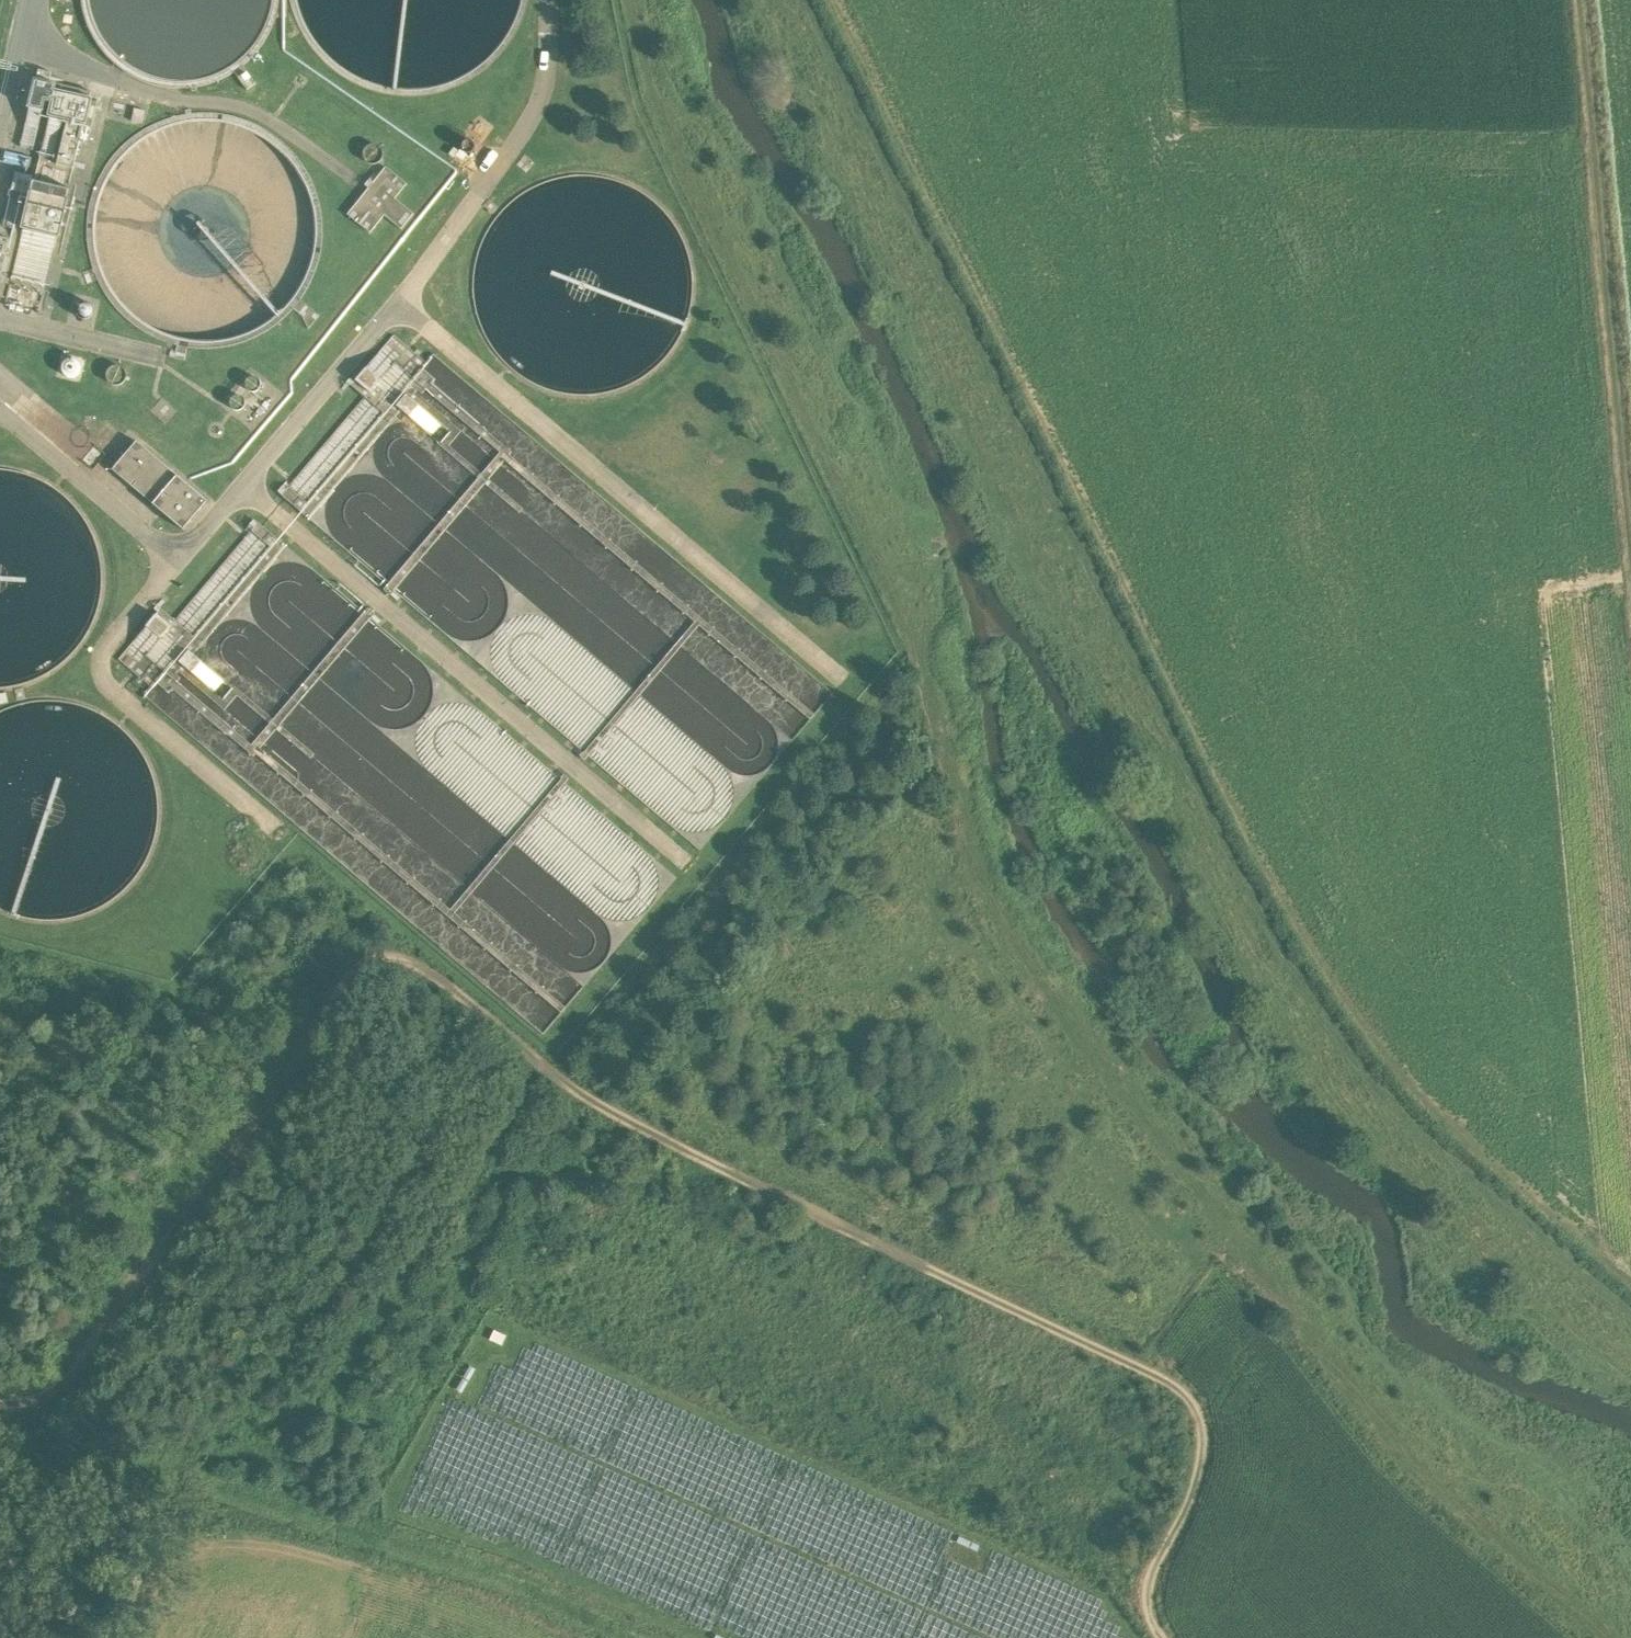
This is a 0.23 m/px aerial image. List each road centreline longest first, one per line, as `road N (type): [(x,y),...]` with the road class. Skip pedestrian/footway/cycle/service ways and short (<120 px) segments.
road 1 (track): [(1159,1637),(1133,1594),(1190,1491),(1200,1459),(1194,1400),(636,1123),(386,954),(365,963),(72,1388),(51,1405),(0,1409)]
road 2 (track): [(1630,567),(1578,0)]

